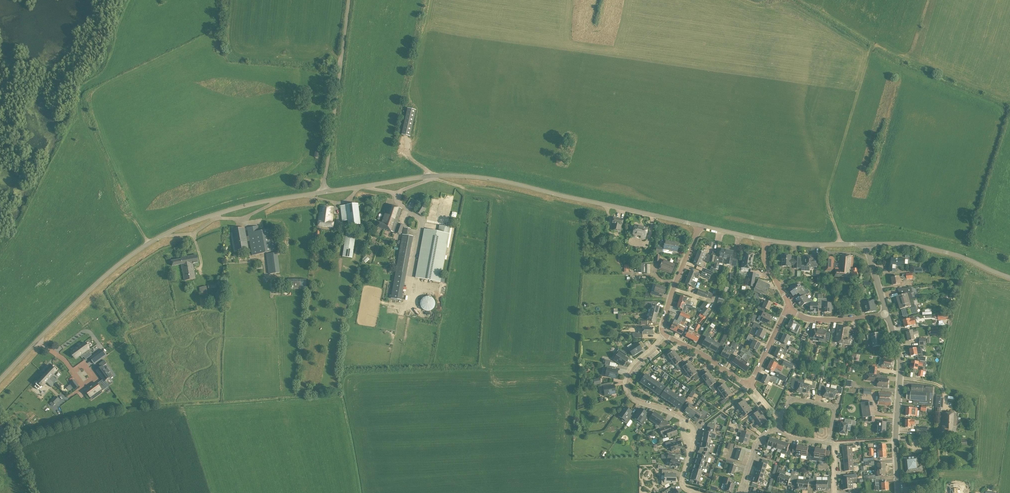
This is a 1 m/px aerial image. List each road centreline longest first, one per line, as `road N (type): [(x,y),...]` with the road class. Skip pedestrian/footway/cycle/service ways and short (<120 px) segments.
road 1 (unclassified): [(0,380),(148,242),(241,206),(322,192)]
road 2 (unclassified): [(322,192),(454,175),(658,216)]
road 3 (residential): [(697,492),(682,482),(693,431),(680,417),(633,400),(625,383),(664,335)]
road 4 (track): [(839,244),(827,197),(873,44)]
road 5 (unclassified): [(322,192),(349,0)]
road 6 (residential): [(899,492),(901,368),(887,313)]
road 7 (unclassified): [(1009,278),(947,252),(866,244)]

